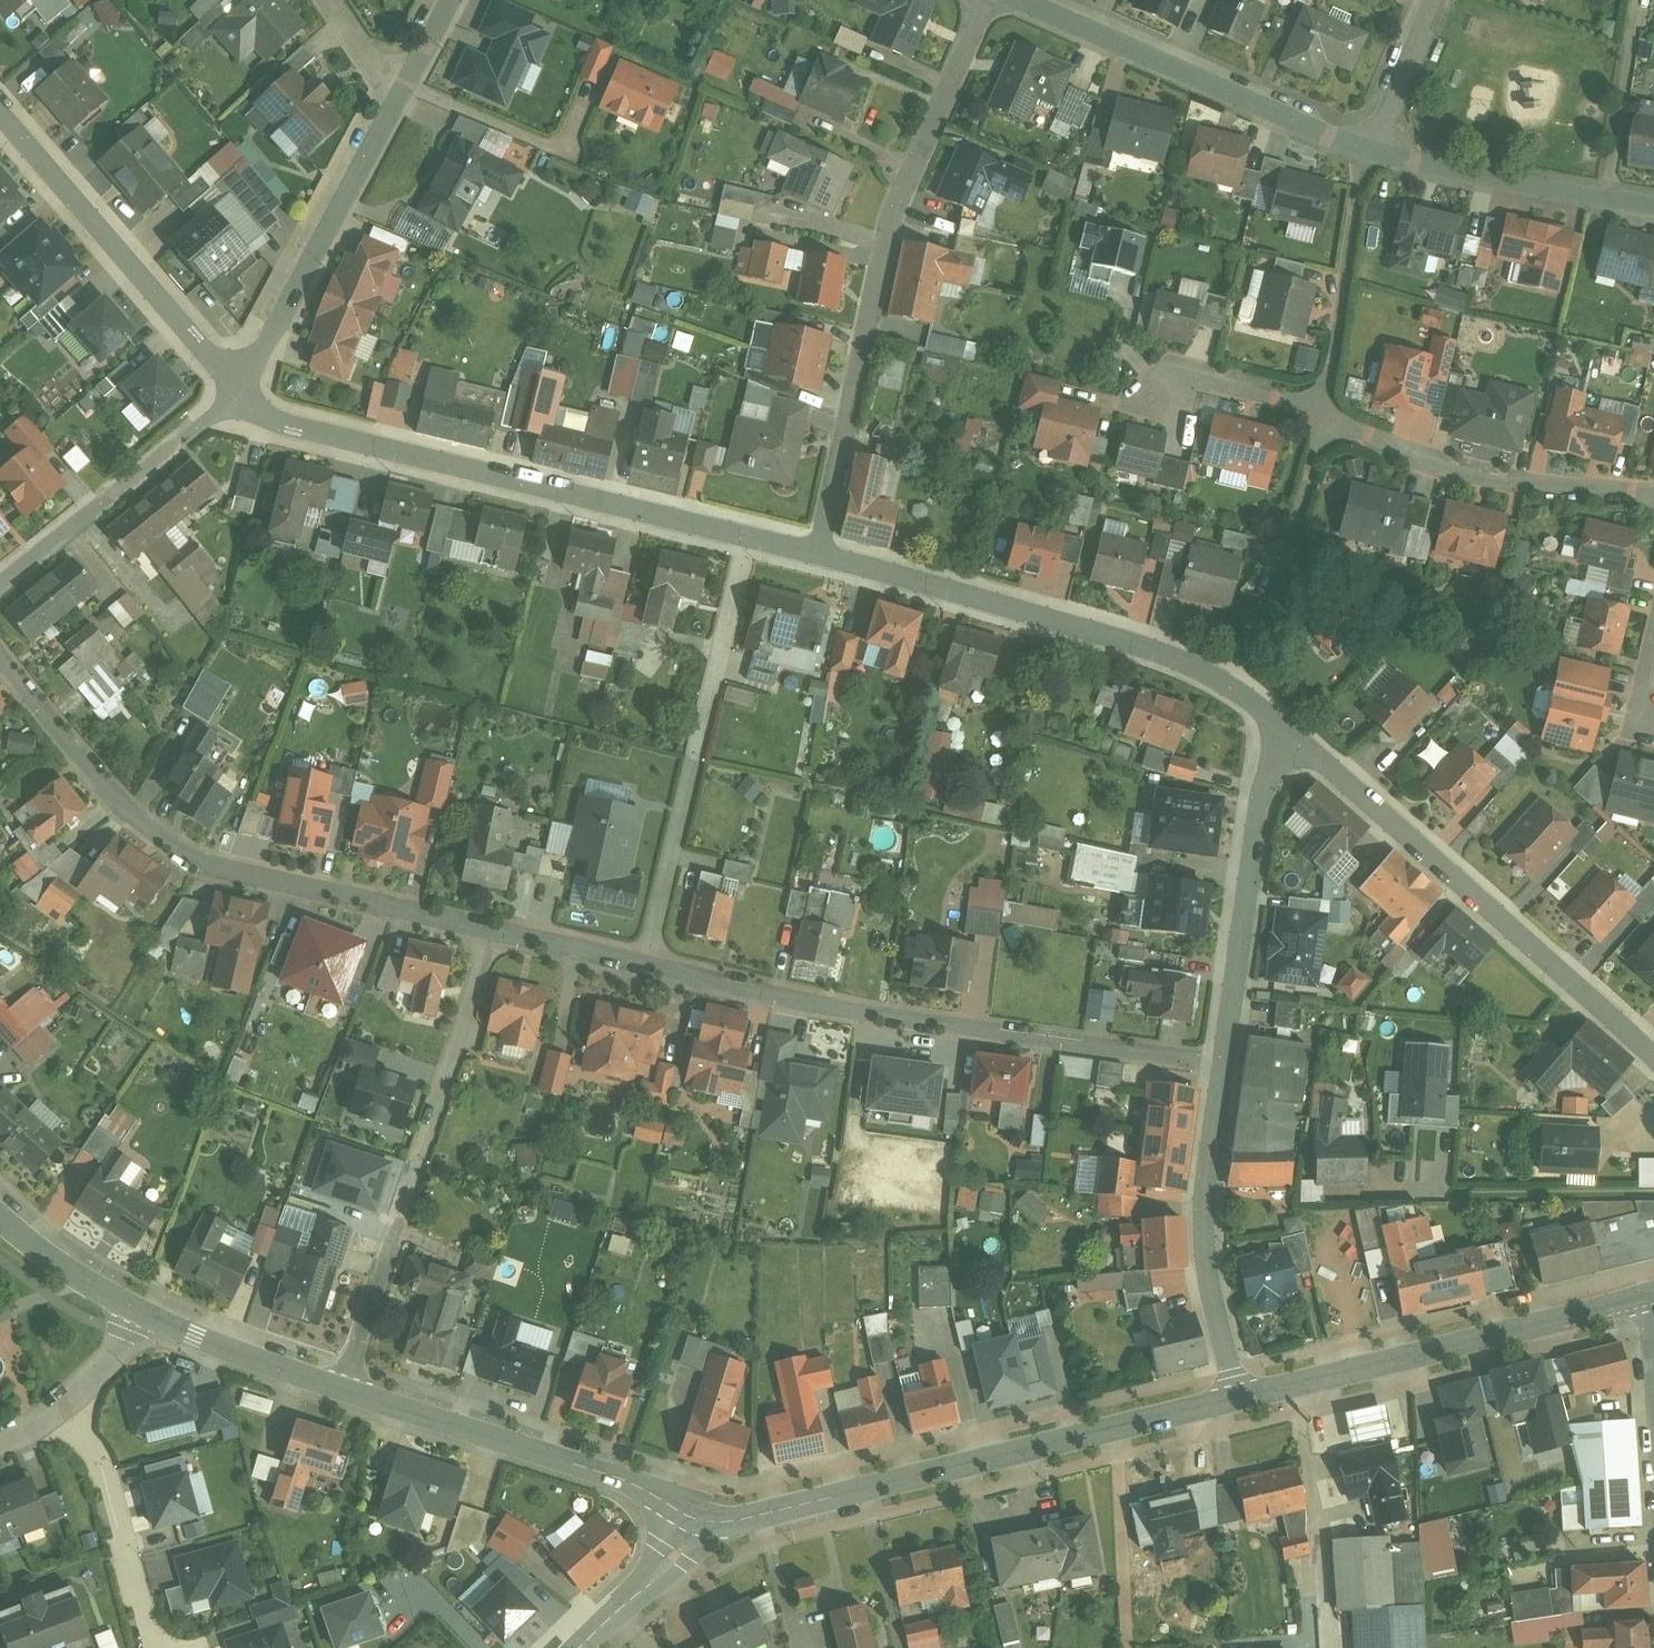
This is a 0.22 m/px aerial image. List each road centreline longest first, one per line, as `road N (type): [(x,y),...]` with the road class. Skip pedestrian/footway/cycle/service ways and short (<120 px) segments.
road 1 (residential): [(821,557),(893,217),(989,0)]
road 2 (residential): [(482,928),(202,866),(124,809),(0,656)]
road 3 (residential): [(1219,1063),(856,1016),(648,966)]
road 4 (tertiary): [(1239,1400),(755,1519),(698,1521)]
road 5 (residential): [(239,392),(274,420),(751,539)]
road 6 (residential): [(1653,498),(1473,476),(1360,435),(1284,396),(1167,373)]
road 7 (residential): [(821,557),(1181,663),(1287,728)]
road 8 (residential): [(1287,728),(1653,1063)]
road 9 (unclassified): [(345,1395),(482,928)]
road 10 (residential): [(751,539),(648,966)]
road 11 (tertiary): [(1648,1299),(1239,1400)]
road 12 (tertiary): [(698,1521),(607,1476),(345,1395)]
road 13 (residential): [(1367,151),(1025,0)]
road 14 (residential): [(0,113),(239,392)]
road 15 (residential): [(239,392),(406,83)]
road 16 (residential): [(1219,1063),(1287,728)]
road 17 (residential): [(1239,1400),(1211,1285),(1206,1201),(1219,1063)]
road 18 (residential): [(0,583),(239,392)]
road 19 (residential): [(1653,204),(1367,151)]
road 20 (residential): [(66,1408),(103,1465),(152,1647)]
road 21 (tertiary): [(345,1395),(139,1311)]
road 22 (tertiary): [(698,1521),(675,1558),(580,1647)]
road 23 (residential): [(648,966),(482,928)]
road 24 (tertiary): [(139,1311),(0,1219)]
road 25 (residential): [(1367,151),(1431,0)]
road 26 (residential): [(139,1311),(103,1373),(66,1408)]

